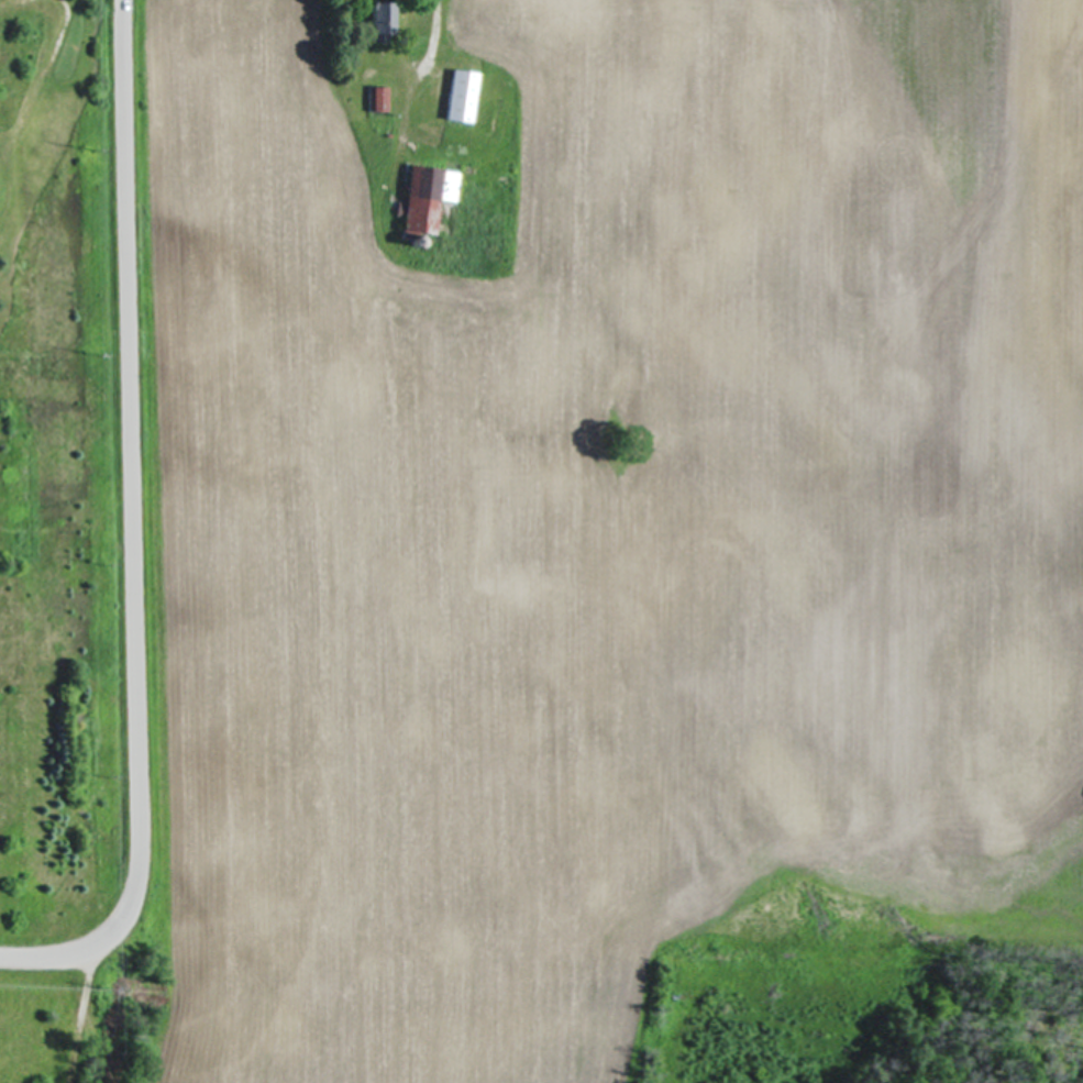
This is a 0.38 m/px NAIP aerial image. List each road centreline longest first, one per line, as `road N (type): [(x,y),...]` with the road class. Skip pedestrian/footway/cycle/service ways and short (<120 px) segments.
road 1 (tertiary): [(0,957),(66,957),(110,936),(137,898),(144,864),(128,0)]

